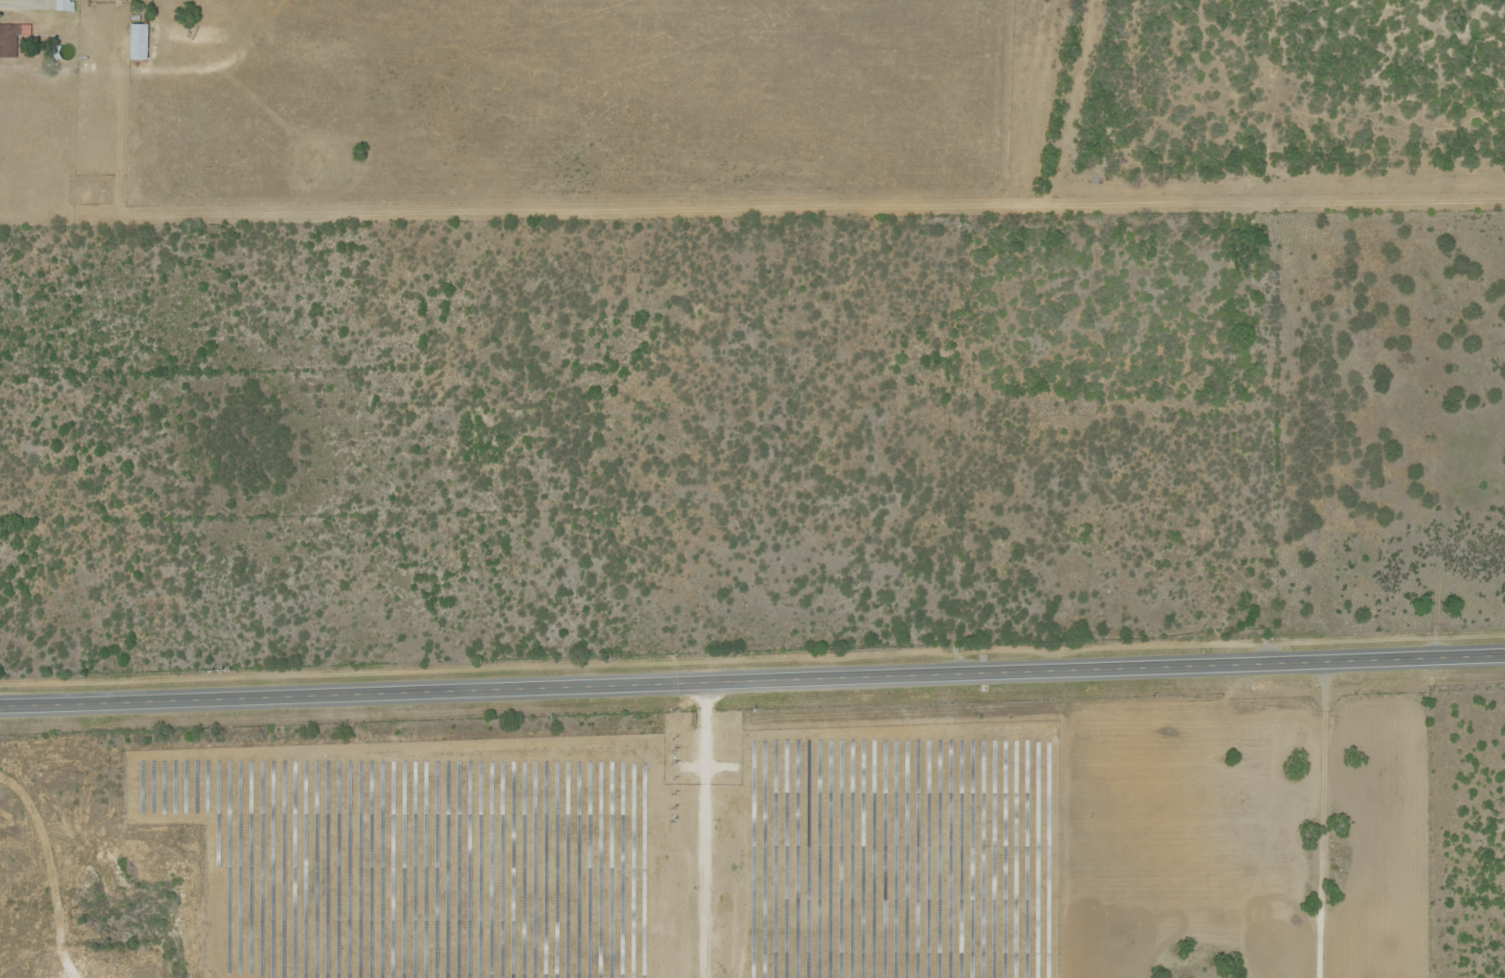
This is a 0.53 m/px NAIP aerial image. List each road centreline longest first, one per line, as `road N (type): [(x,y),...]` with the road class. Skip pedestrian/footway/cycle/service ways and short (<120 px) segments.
road 1 (secondary): [(1504,655),(0,694)]
road 2 (residential): [(1294,662),(1299,816),(1289,977)]

